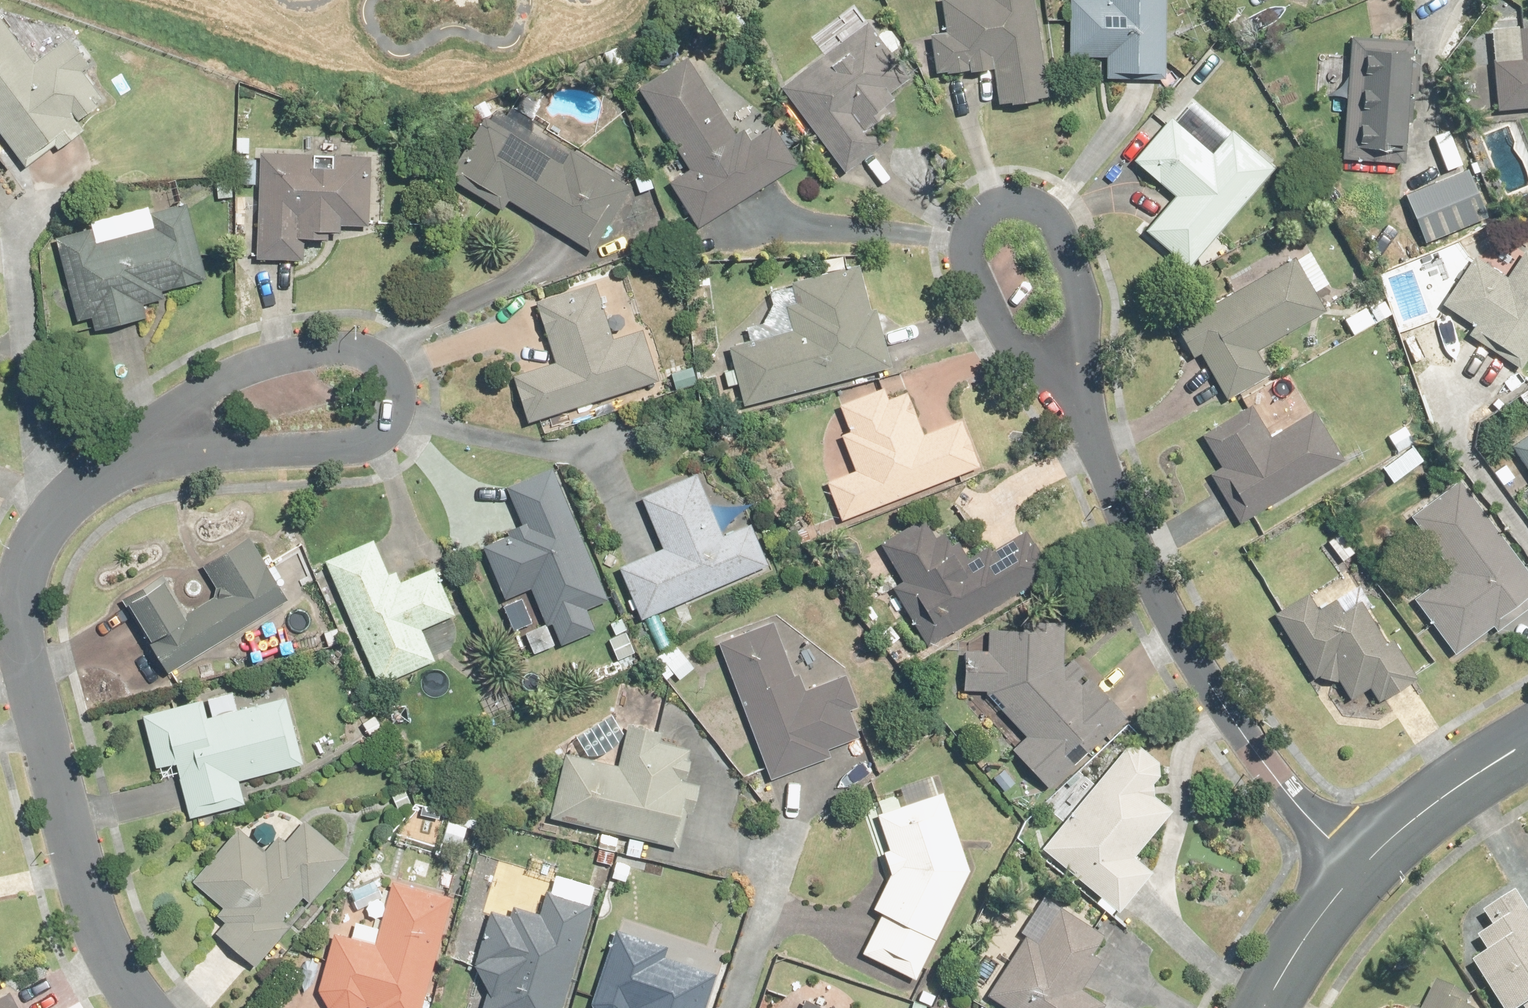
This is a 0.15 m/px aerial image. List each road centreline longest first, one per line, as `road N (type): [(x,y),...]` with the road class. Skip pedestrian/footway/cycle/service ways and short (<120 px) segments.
road 1 (residential): [(142,1007),(119,983),(96,916),(25,679),(15,619),(27,556),(75,492),(134,450)]
road 2 (residential): [(1357,869),(1276,779),(1210,682),(1071,416)]
road 3 (residential): [(134,450),(206,389),(273,363),(337,354),(372,359),(396,389),(388,428),(371,444),(293,450)]
road 4 (residential): [(1071,416),(971,273),(964,247),(982,209),(1010,205),(1048,220),(1070,259),(1082,305)]
road 5 (tertiary): [(1357,869),(1475,771),(1527,739)]
road 6 (tertiary): [(1275,1007),(1357,869)]
road 7 (residential): [(293,450),(134,450)]

